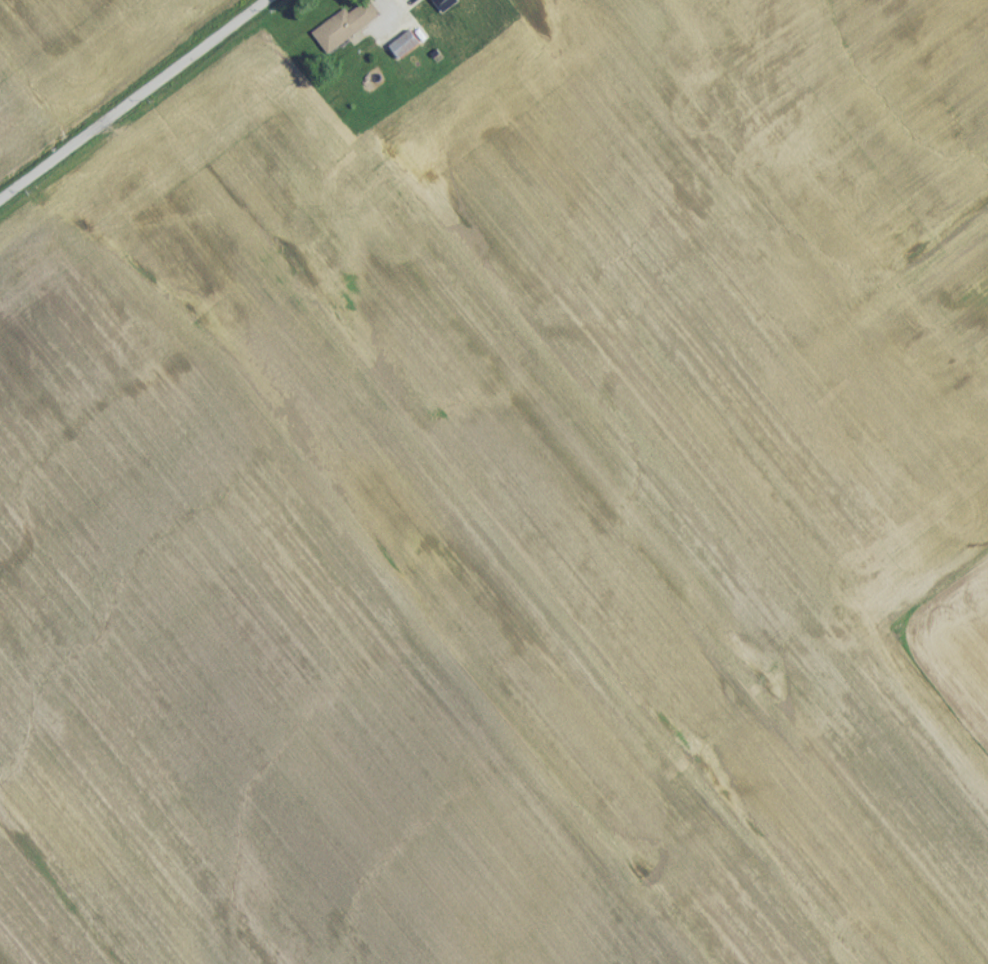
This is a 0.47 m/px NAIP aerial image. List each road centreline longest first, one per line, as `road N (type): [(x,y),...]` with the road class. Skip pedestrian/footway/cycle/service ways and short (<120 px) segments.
road 1 (residential): [(0,205),(272,0)]

